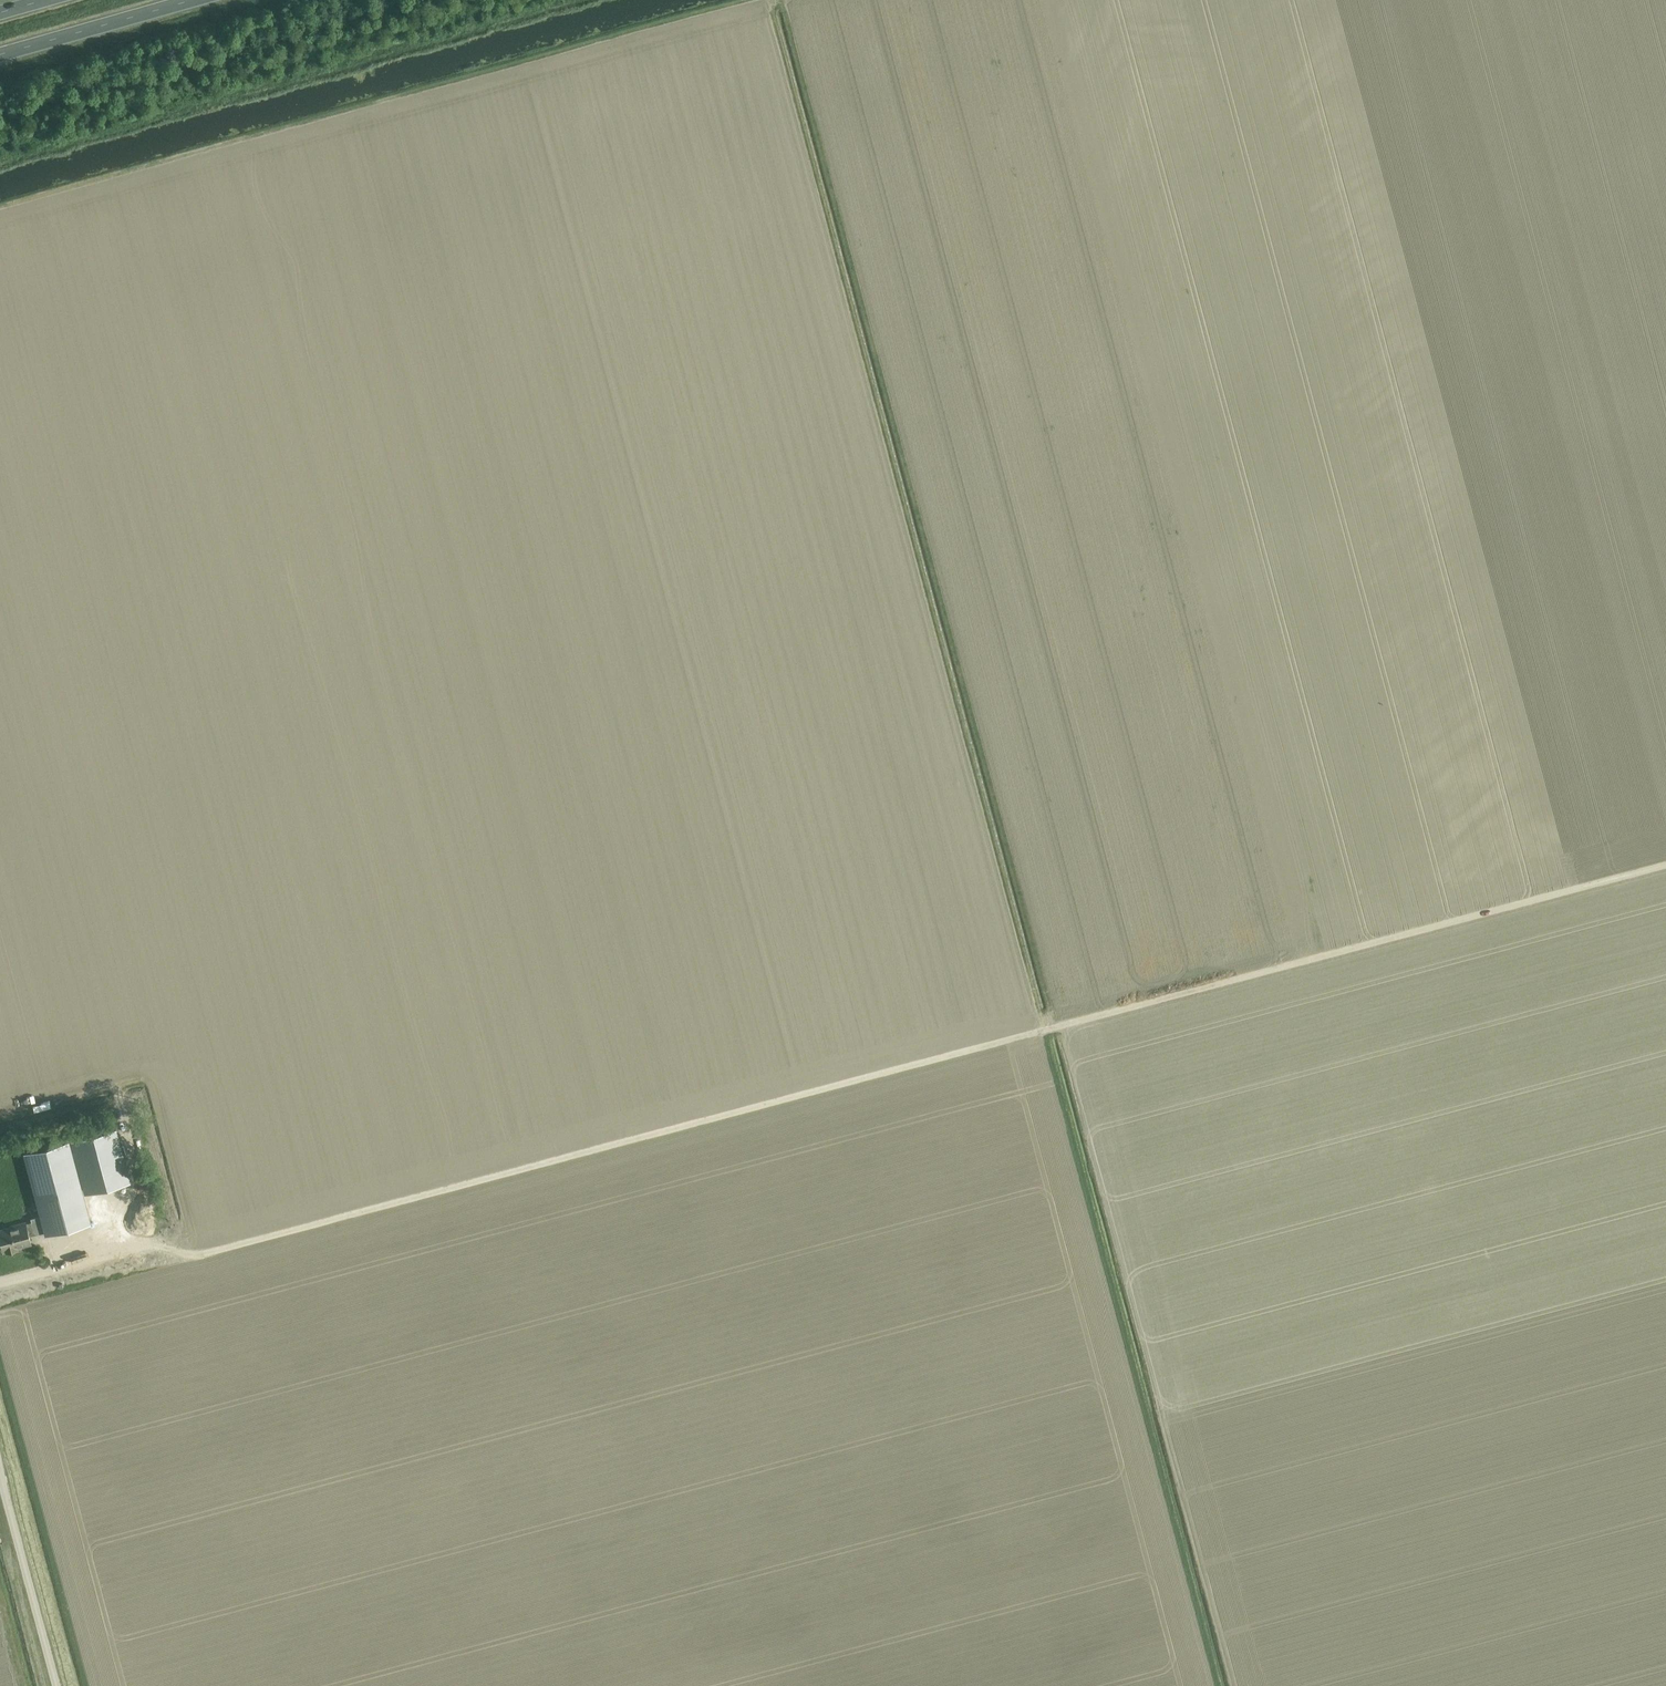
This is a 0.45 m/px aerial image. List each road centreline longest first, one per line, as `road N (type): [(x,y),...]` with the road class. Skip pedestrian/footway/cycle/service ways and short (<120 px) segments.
road 1 (unclassified): [(56,1685),(0,1477)]
road 2 (trunk): [(0,57),(201,0)]

